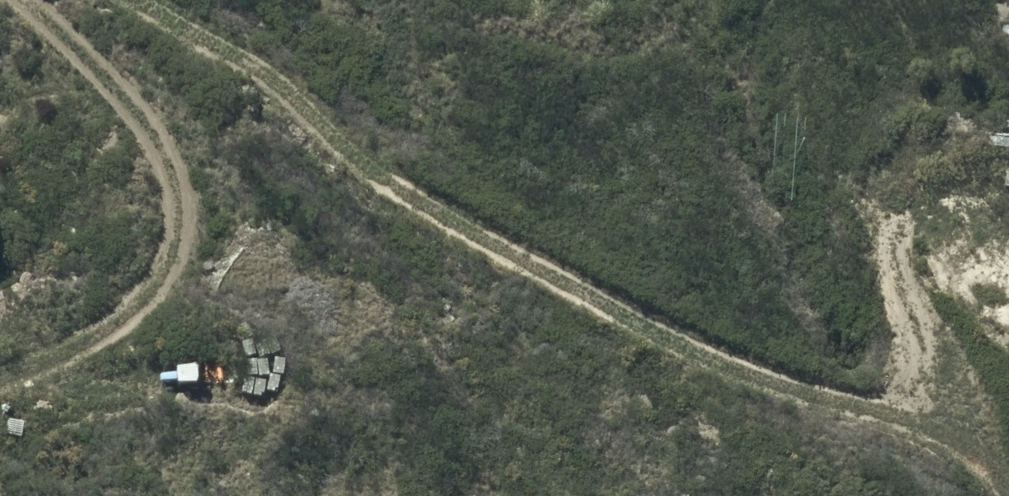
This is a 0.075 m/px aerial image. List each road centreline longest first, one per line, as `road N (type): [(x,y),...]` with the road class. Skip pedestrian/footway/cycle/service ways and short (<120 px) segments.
road 1 (track): [(998,495),(979,460),(928,436),(802,405),(674,350),(463,229),(329,143),(249,74),(136,0)]
road 2 (track): [(30,368),(144,305),(193,245),(203,176),(174,107),(63,0)]
road 3 (track): [(979,460),(991,413),(889,261),(879,193),(897,149),(991,122),(1008,128)]

